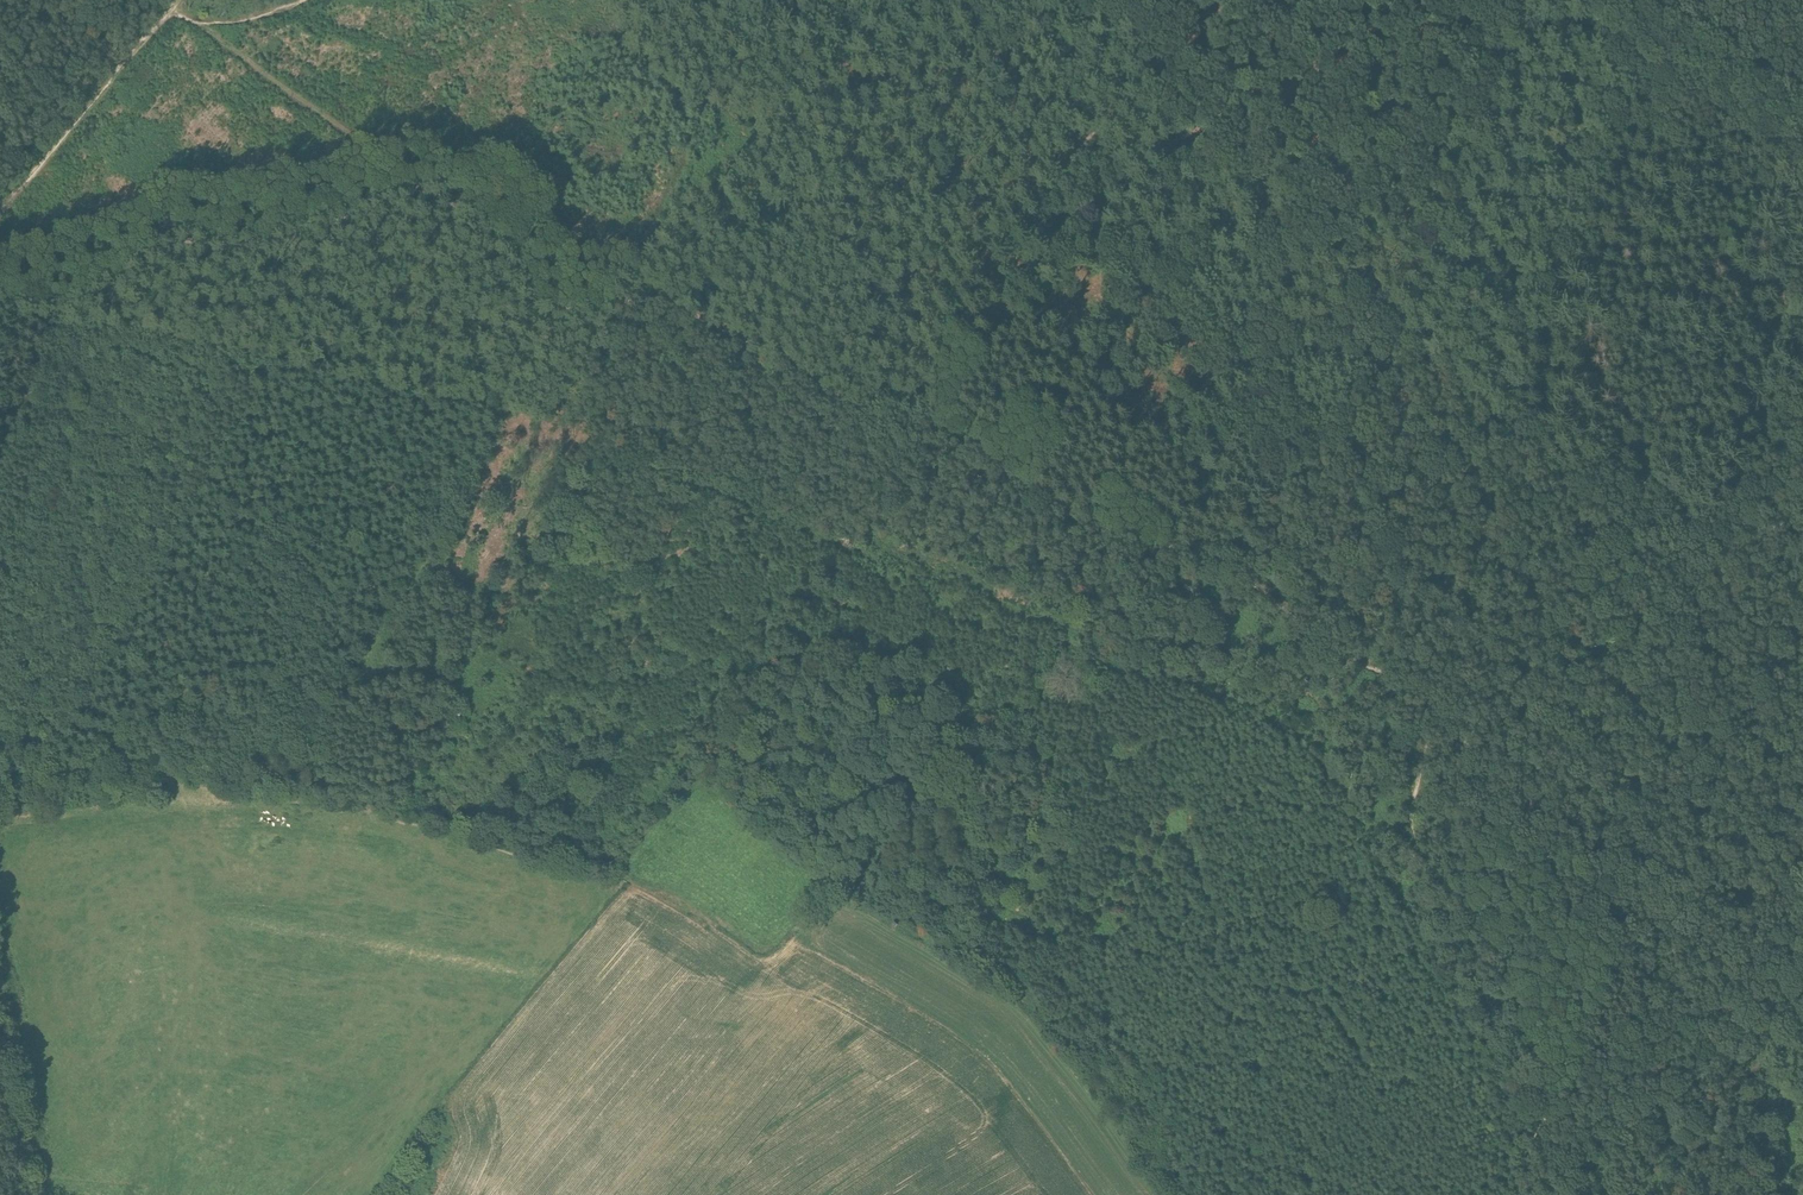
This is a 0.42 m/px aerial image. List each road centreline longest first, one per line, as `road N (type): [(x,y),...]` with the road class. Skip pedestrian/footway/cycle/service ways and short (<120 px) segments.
road 1 (track): [(1691,595),(1133,82)]
road 2 (track): [(421,189),(467,214),(543,304),(668,303),(829,390),(947,423)]
road 3 (track): [(947,423),(1062,507),(1246,576),(1327,646),(1407,682),(1429,702)]
road 4 (track): [(1516,797),(1574,855),(1625,880),(1647,901),(1694,1023),(1764,1103),(1777,1194)]
road 5 (track): [(1133,82),(1050,50),(930,68),(859,65),(813,55),(683,0)]
road 6 (track): [(947,423),(952,345),(983,268),(1133,82)]
road 7 (track): [(47,301),(104,282),(159,243),(258,240),(421,189)]
road 8 (track): [(0,793),(102,749),(145,715),(185,697),(327,684)]
road 9 (track): [(1399,327),(1522,0)]
road 10 (track): [(173,8),(0,215)]
road 11 (track): [(0,462),(25,421),(47,301)]
road 12 (track): [(304,0),(238,21),(188,19),(173,8)]
road 13 (track): [(1429,702),(1516,797)]

